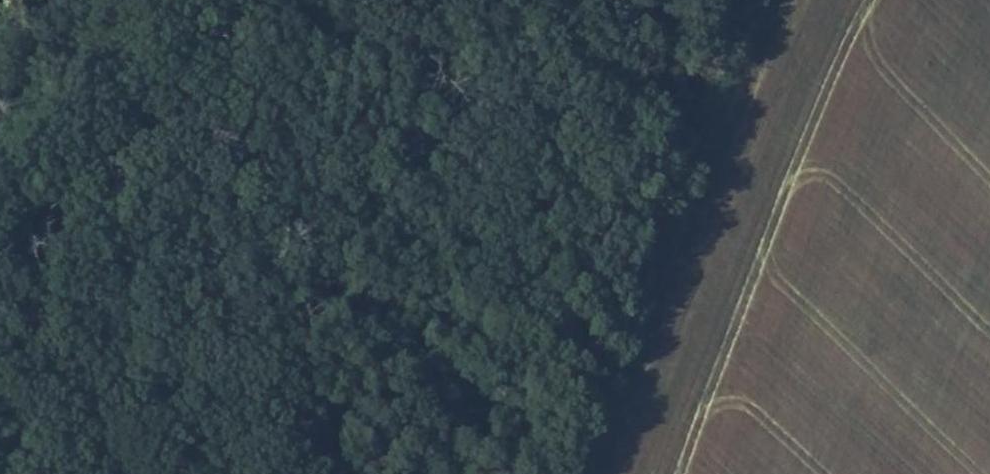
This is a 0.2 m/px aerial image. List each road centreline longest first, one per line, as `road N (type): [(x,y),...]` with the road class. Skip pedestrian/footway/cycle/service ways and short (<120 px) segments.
road 1 (track): [(603,473),(698,207),(785,0)]
road 2 (track): [(567,473),(585,366),(609,314),(670,92),(719,24),(725,0)]

